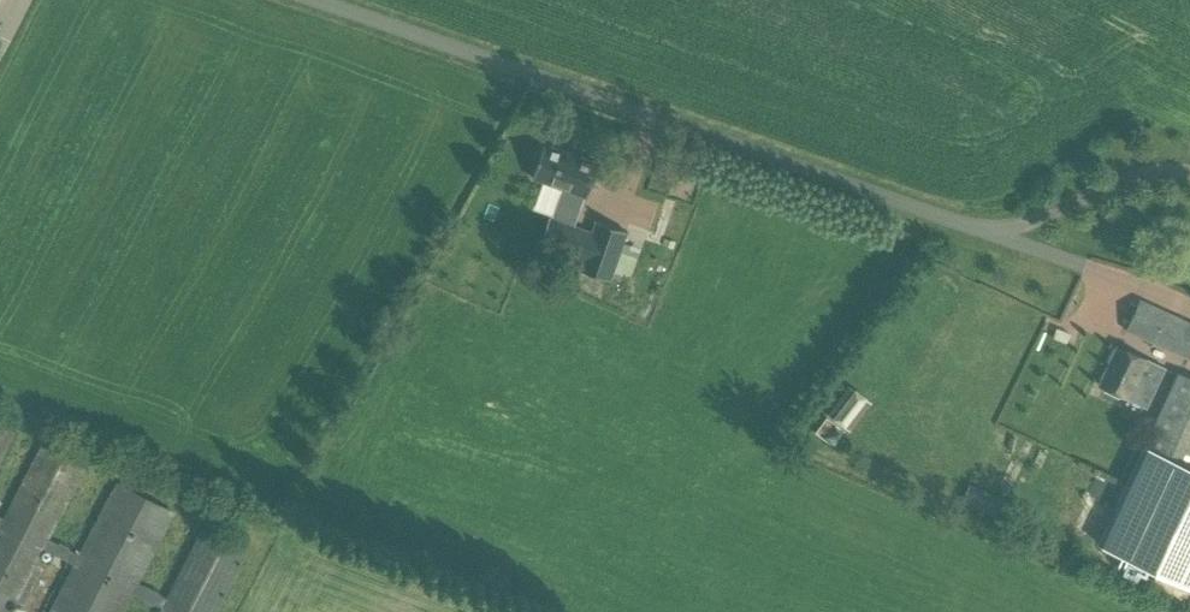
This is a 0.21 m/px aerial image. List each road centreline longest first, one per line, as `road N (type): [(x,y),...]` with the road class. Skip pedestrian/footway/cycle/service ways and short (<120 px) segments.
road 1 (track): [(303,0),(779,170)]
road 2 (residential): [(779,170),(938,230),(989,225),(1117,180),(1189,172)]

